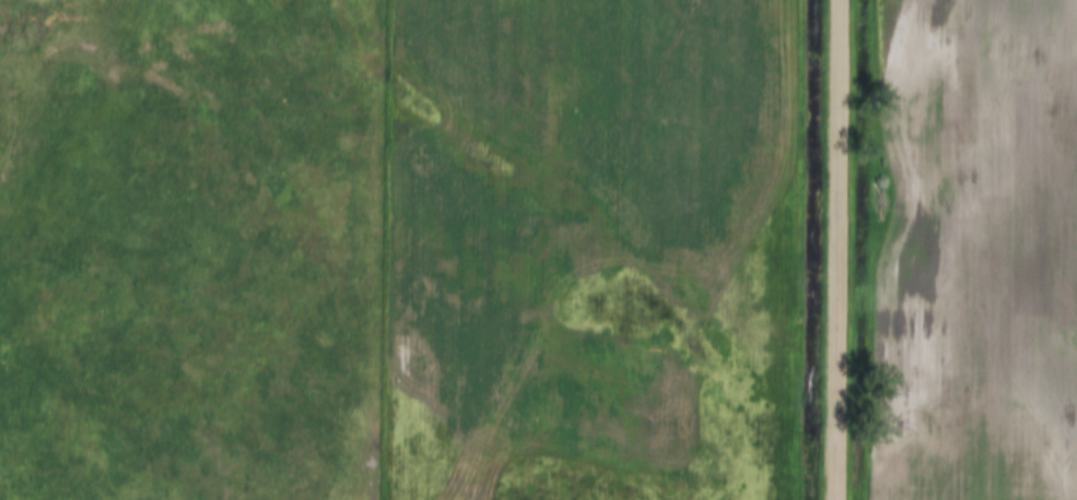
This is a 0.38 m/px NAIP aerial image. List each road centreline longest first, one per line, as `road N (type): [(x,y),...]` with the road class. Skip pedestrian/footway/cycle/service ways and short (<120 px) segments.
road 1 (residential): [(843,499),(847,0)]

